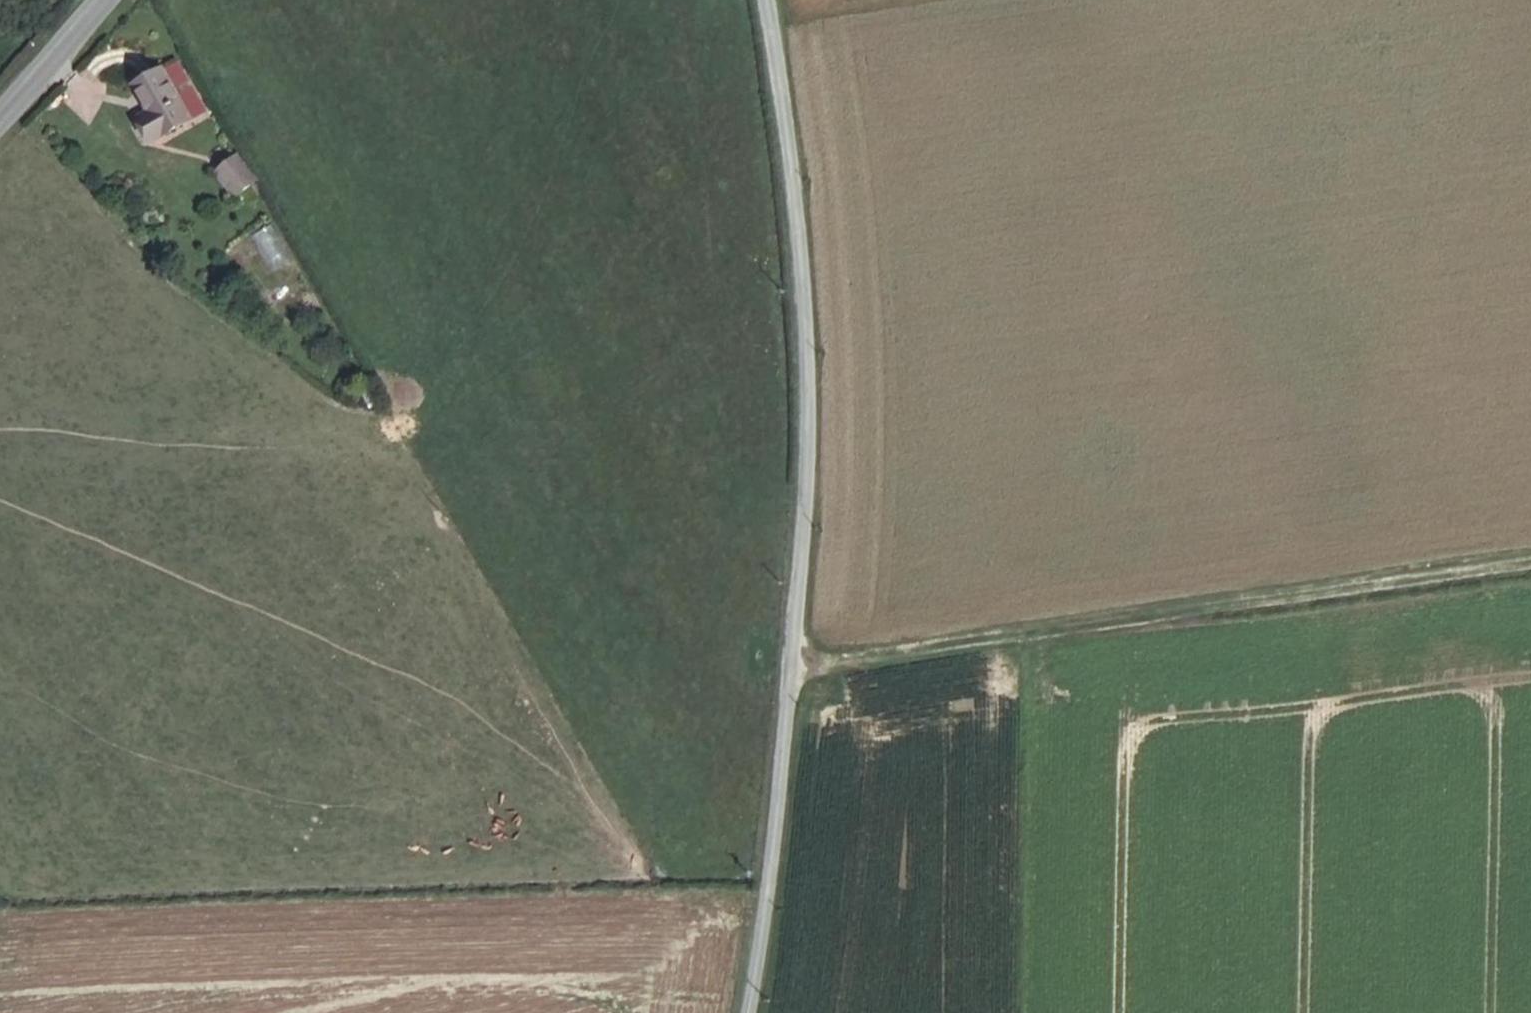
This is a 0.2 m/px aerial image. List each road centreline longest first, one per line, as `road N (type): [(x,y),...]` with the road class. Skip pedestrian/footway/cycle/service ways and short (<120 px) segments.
road 1 (unclassified): [(749,1012),(786,743),(808,456),(800,253),(770,0)]
road 2 (tertiary): [(0,113),(102,0)]

